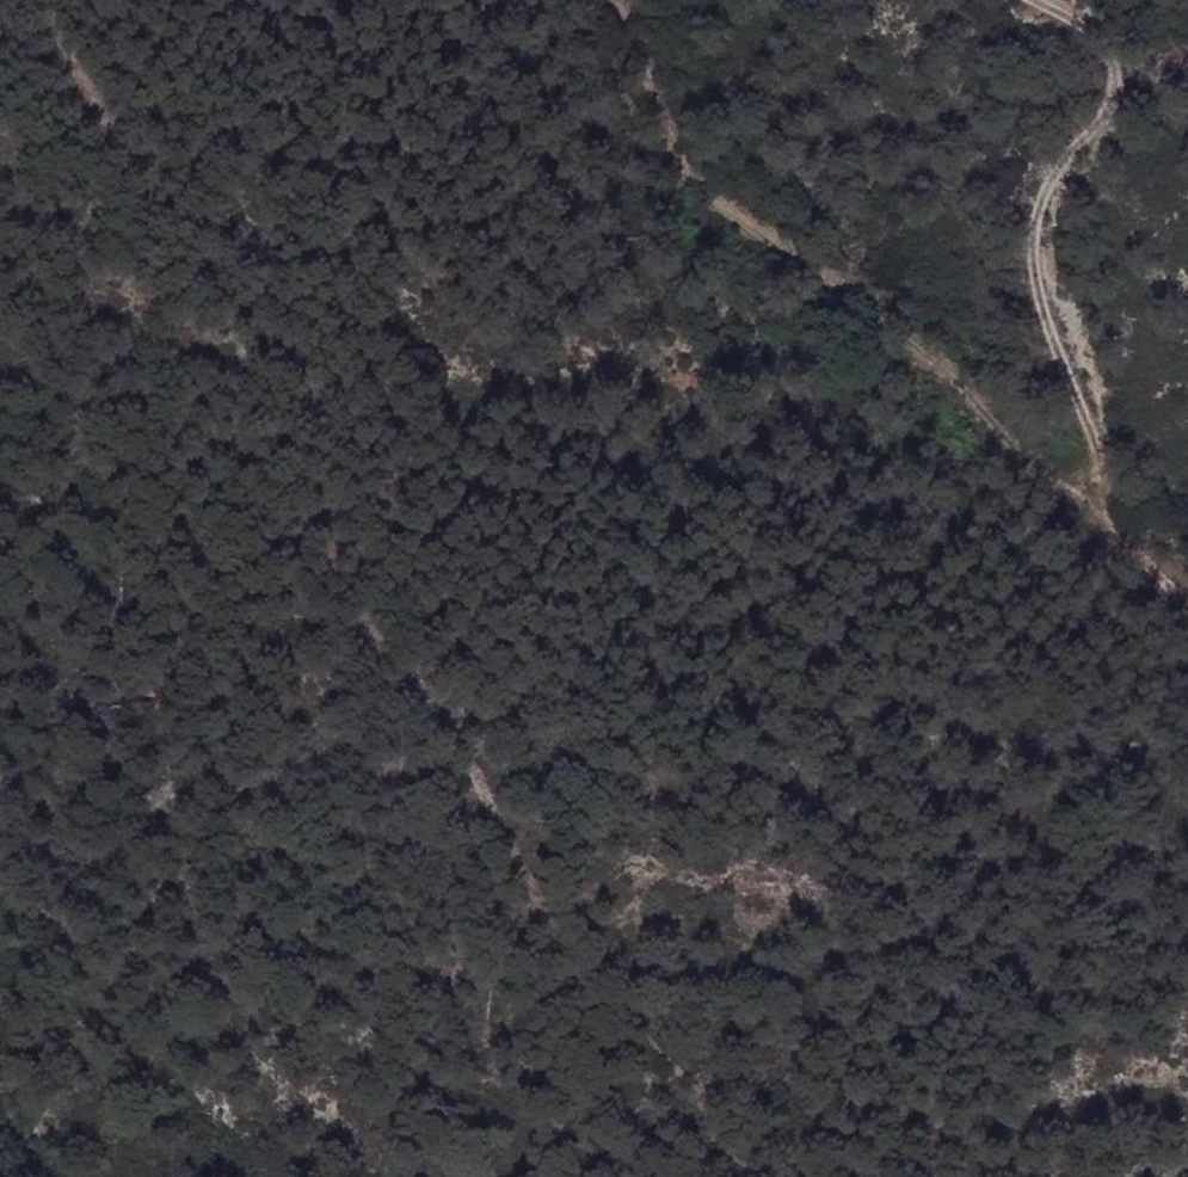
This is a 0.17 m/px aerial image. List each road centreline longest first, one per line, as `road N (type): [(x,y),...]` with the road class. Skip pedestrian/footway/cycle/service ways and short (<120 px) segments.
road 1 (track): [(618,0),(700,170),(773,249),(1133,538)]
road 2 (track): [(1187,586),(1133,538),(1035,295),(1056,189),(1126,102),(1127,67),(1102,31),(1030,0)]

